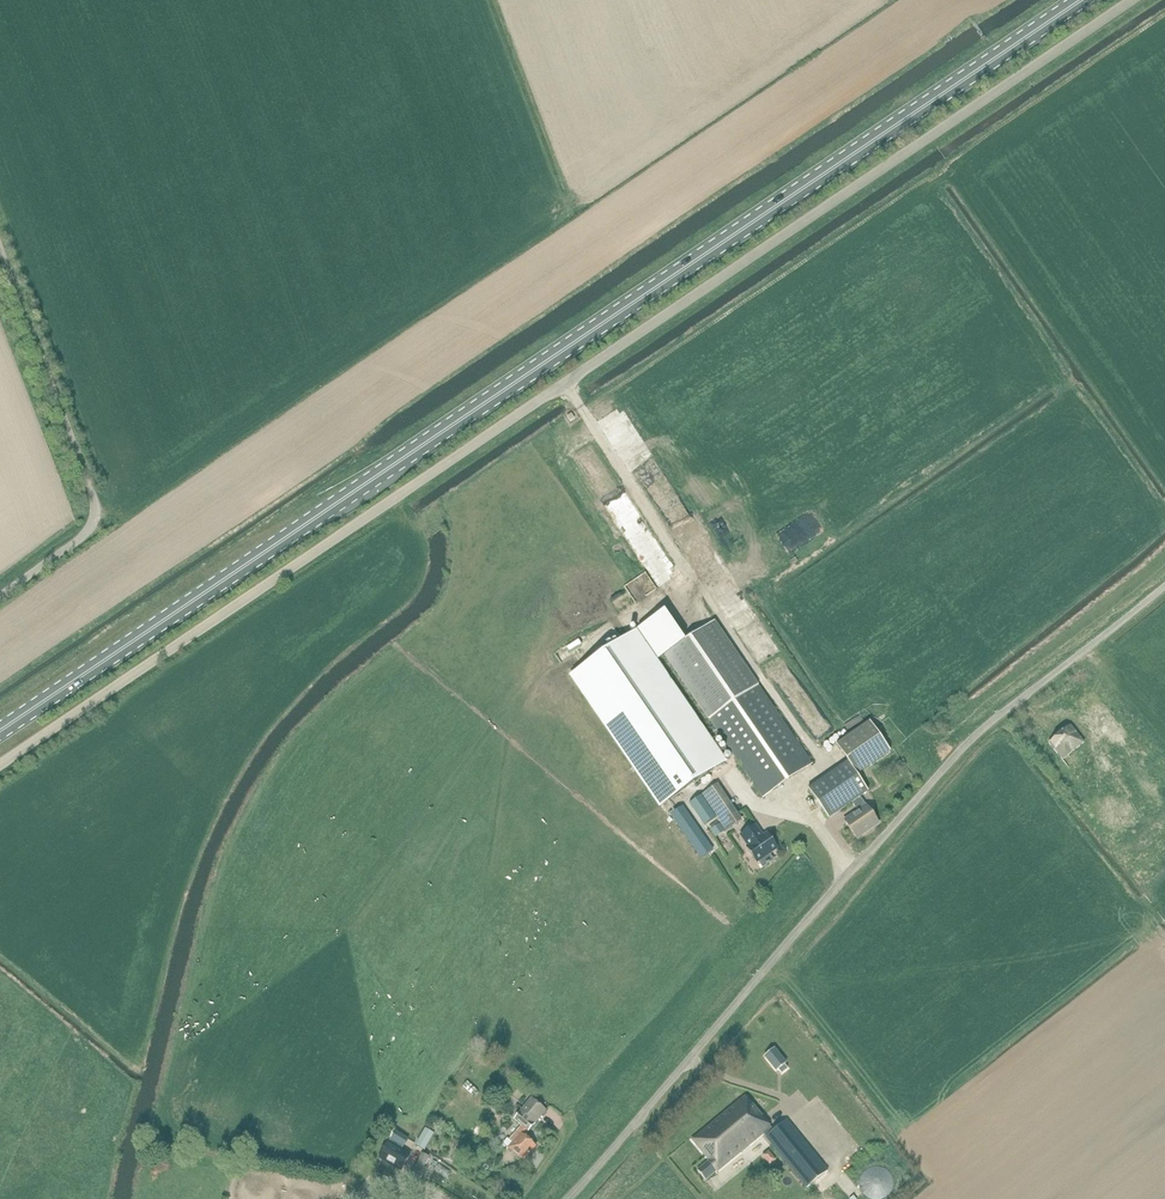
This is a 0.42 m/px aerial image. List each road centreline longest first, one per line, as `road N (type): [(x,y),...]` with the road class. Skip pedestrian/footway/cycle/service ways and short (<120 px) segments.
road 1 (unclassified): [(0,765),(1137,0)]
road 2 (primary): [(0,731),(1082,0)]
road 3 (unclassified): [(563,1198),(971,739),(1164,585)]
road 4 (unclassified): [(0,596),(84,534),(96,512),(0,245)]

